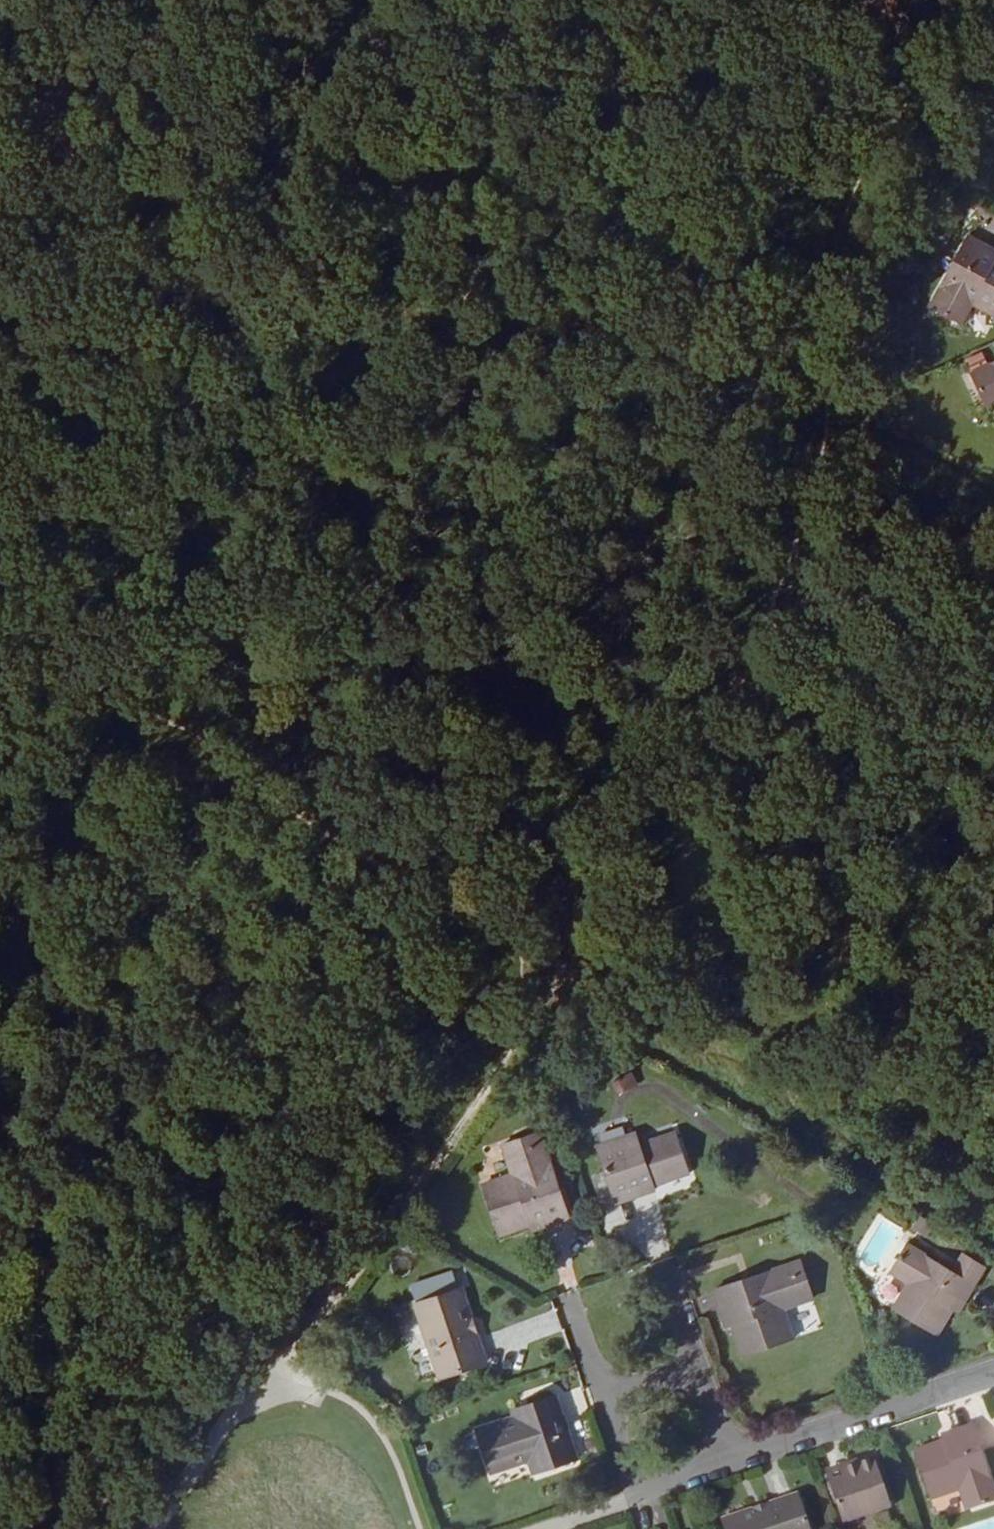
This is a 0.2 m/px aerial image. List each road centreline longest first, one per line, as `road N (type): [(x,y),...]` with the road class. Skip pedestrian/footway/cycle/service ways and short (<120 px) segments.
road 1 (residential): [(701,1472),(993,1374)]
road 2 (residential): [(651,1382),(685,1383),(713,1406),(719,1441),(701,1472)]
road 3 (residential): [(651,1382),(677,1366),(688,1338),(666,1272)]
road 4 (residential): [(701,1472),(668,1484),(634,1472),(616,1441),(616,1420)]

